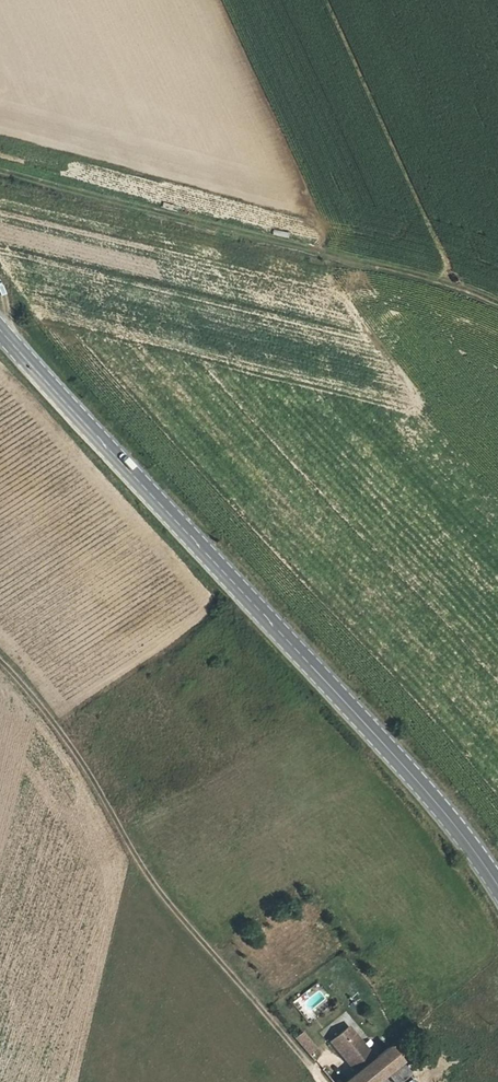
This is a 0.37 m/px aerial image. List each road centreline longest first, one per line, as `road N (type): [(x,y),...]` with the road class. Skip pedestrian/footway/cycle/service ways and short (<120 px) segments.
road 1 (primary): [(0,330),(389,750),(497,883)]
road 2 (track): [(323,1081),(165,904),(75,756),(0,664)]
road 3 (track): [(0,171),(497,301)]

